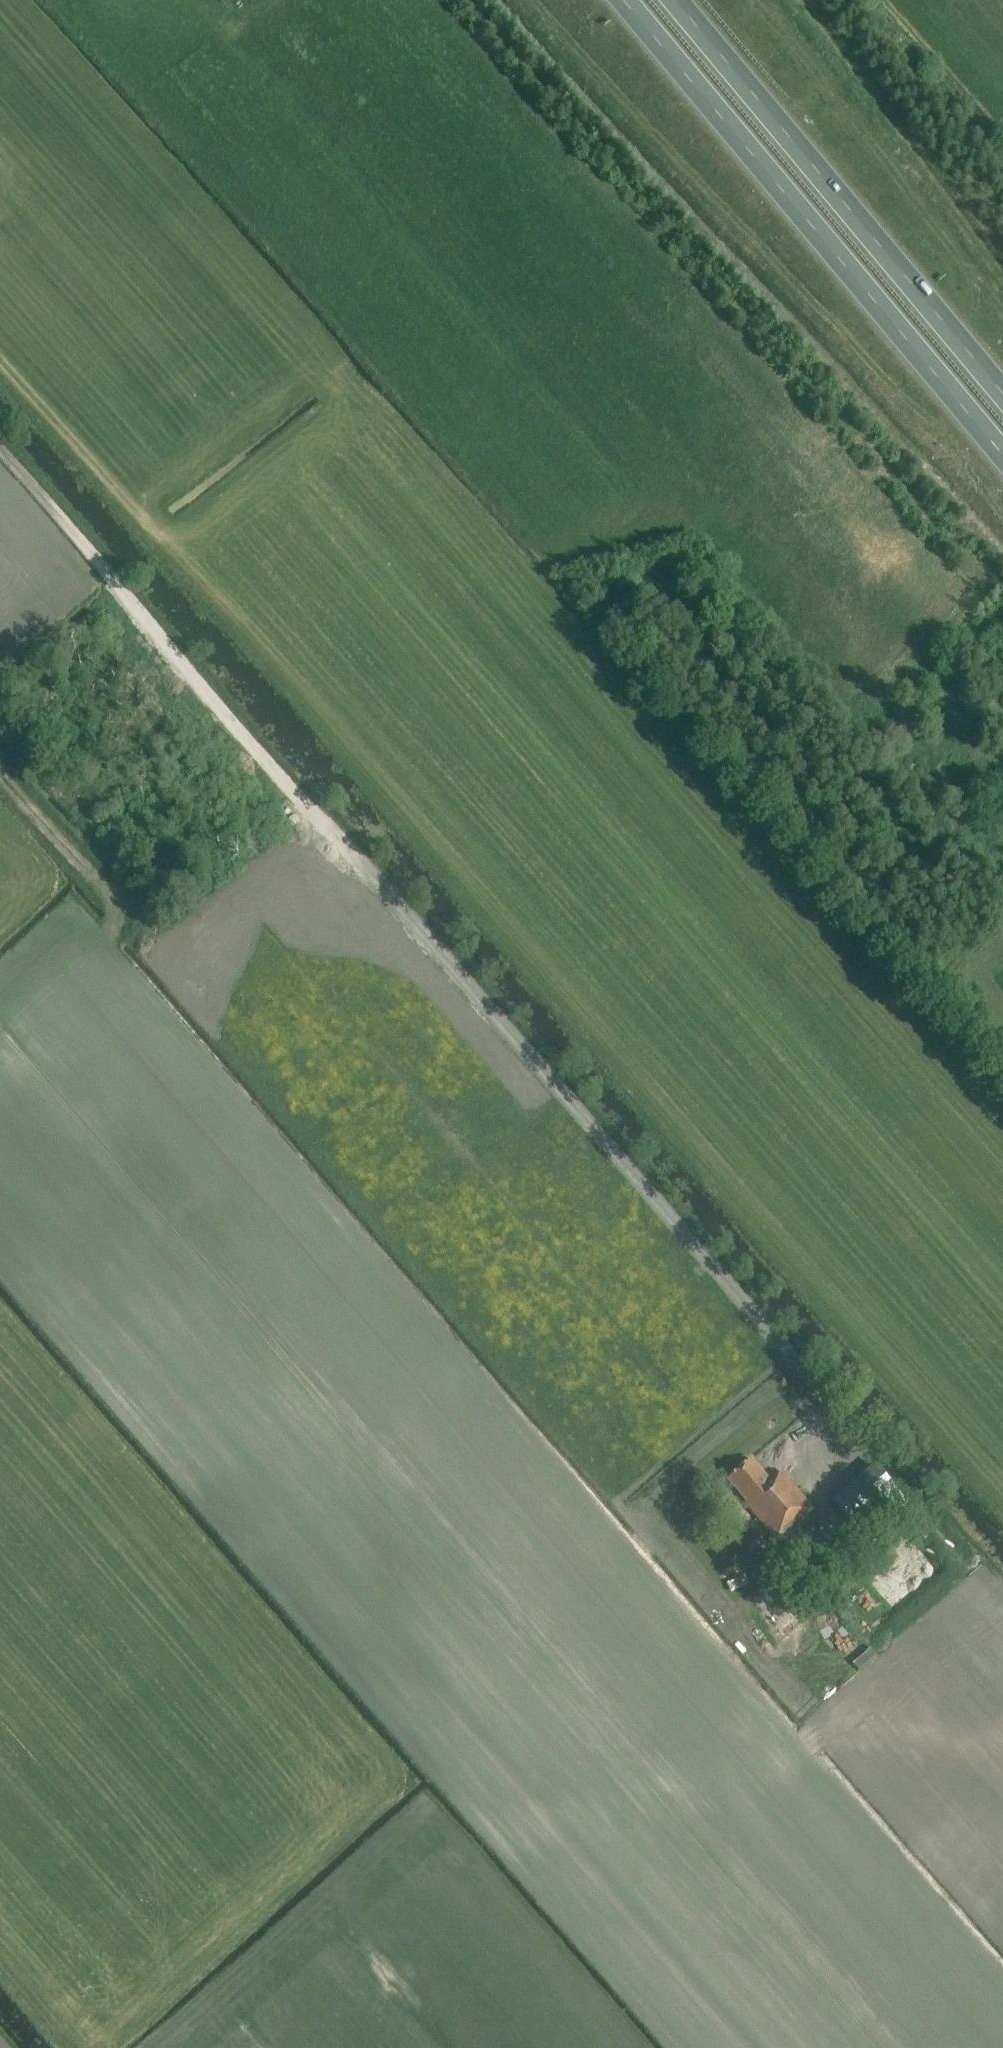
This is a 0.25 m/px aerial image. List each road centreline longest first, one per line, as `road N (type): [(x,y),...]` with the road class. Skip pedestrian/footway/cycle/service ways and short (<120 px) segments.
road 1 (trunk): [(623,0),(1002,456)]
road 2 (trunk): [(1002,394),(674,0)]

